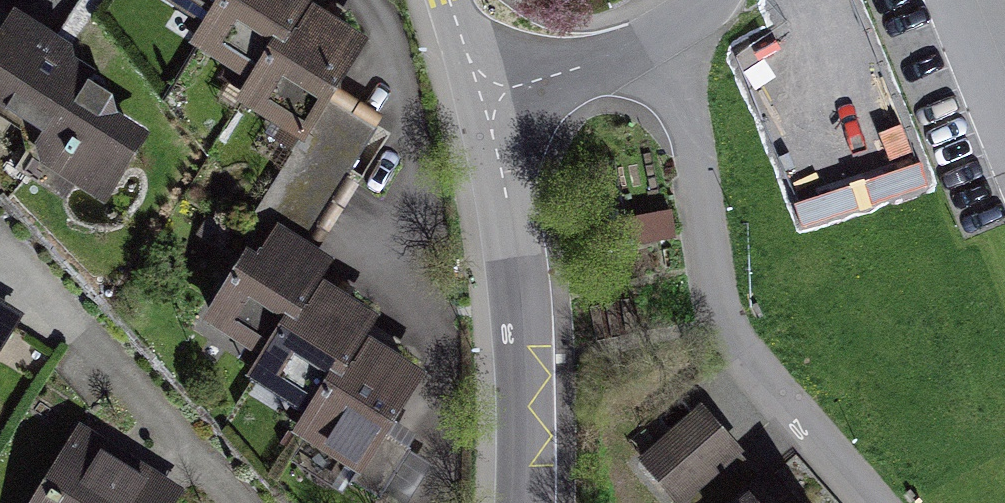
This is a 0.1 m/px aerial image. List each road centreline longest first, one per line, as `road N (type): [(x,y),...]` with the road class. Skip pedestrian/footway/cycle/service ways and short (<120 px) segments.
road 1 (residential): [(660,47),(728,339),(861,502)]
road 2 (residential): [(526,502),(526,340),(482,97)]
road 3 (residential): [(660,47),(482,97)]

